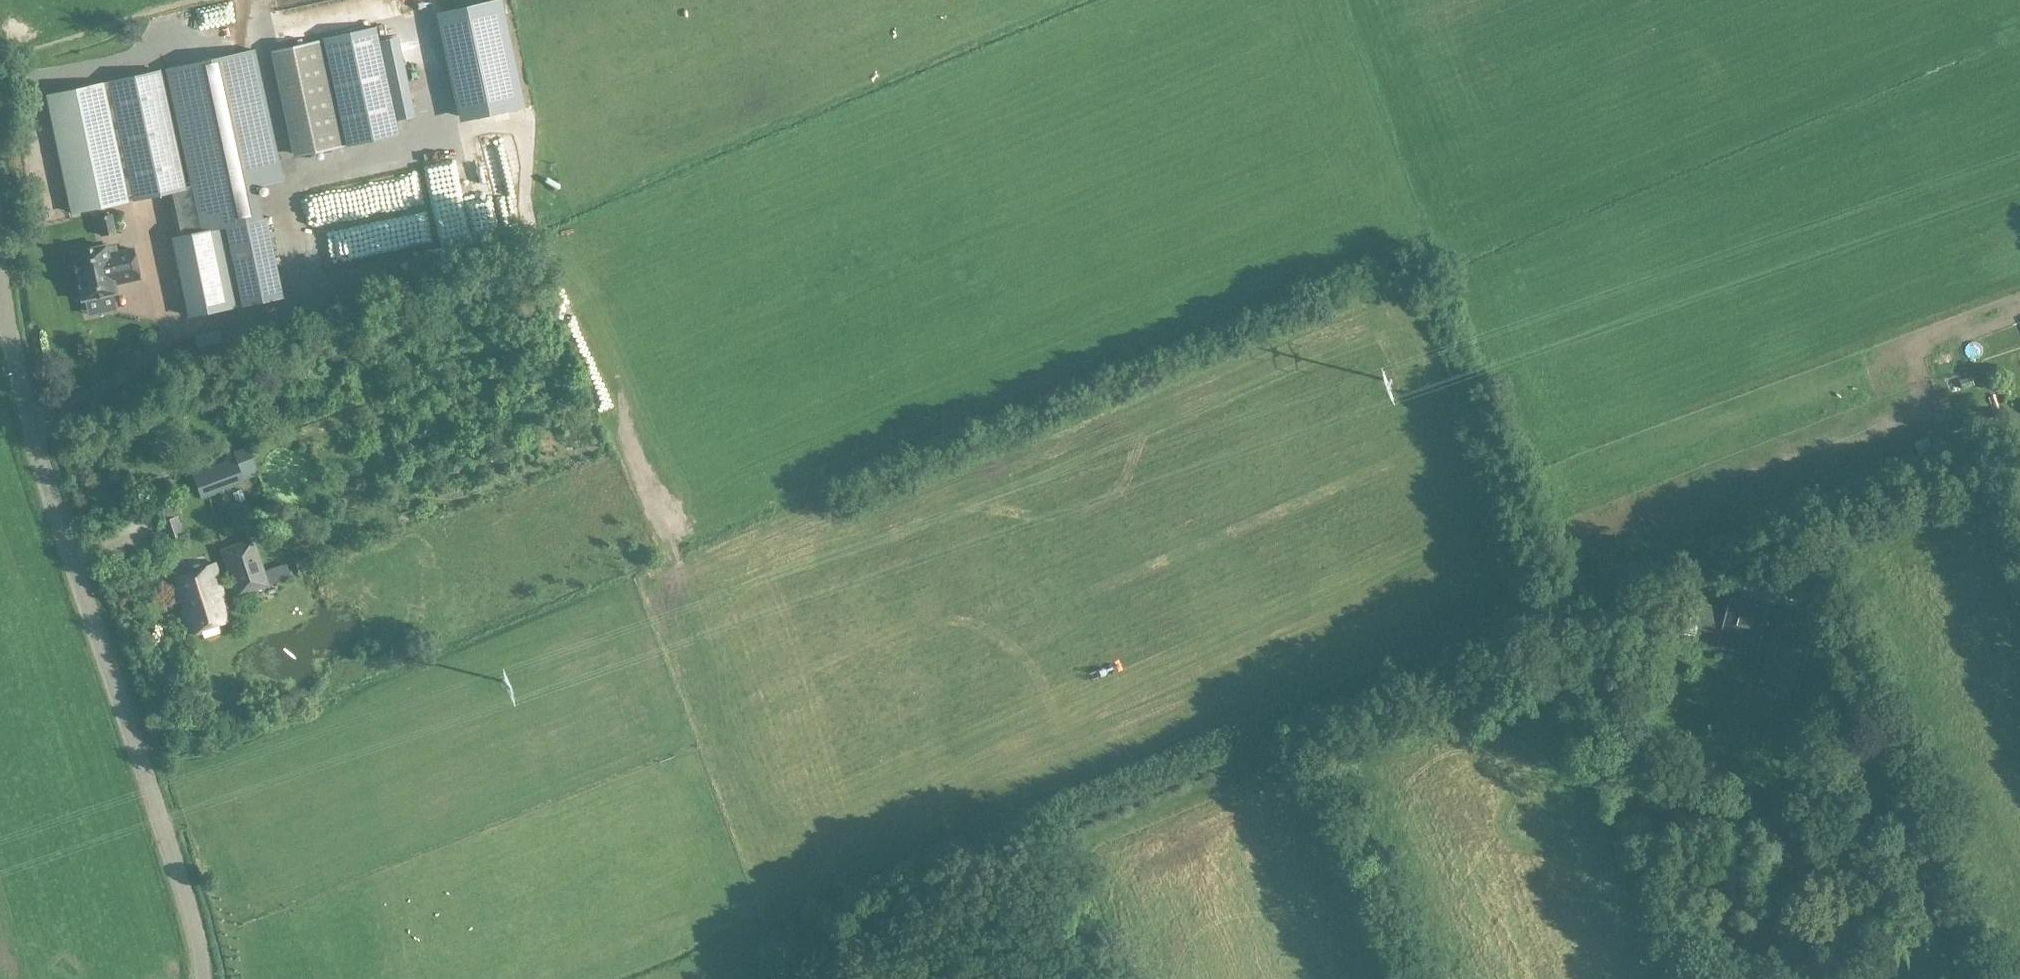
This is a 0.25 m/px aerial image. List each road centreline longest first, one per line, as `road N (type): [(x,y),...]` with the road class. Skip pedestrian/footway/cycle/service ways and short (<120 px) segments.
road 1 (residential): [(208,978),(198,924),(29,417),(0,279)]

